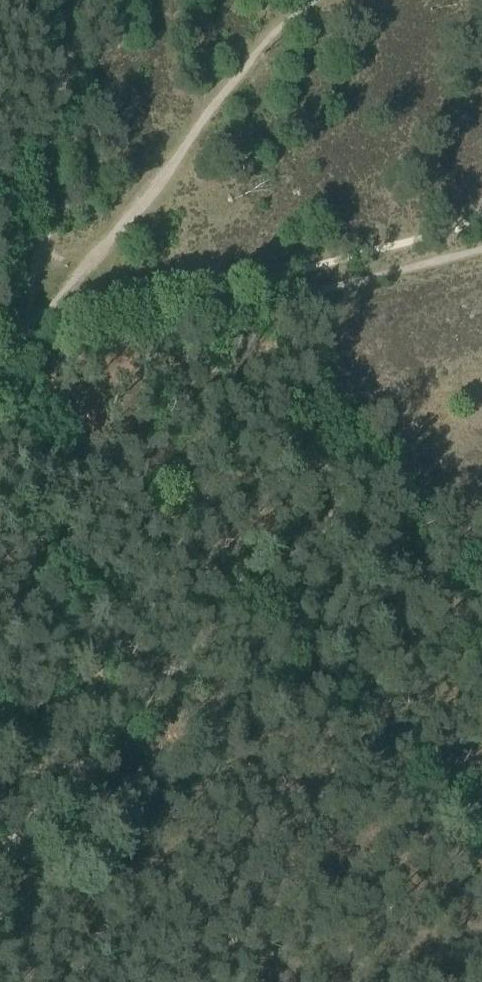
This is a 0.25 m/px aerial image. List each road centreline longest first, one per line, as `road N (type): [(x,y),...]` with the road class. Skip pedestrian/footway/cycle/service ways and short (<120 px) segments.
road 1 (track): [(11,370),(481,262)]
road 2 (track): [(310,0),(24,348)]
road 3 (track): [(0,845),(248,591)]
road 4 (track): [(248,591),(11,370)]

